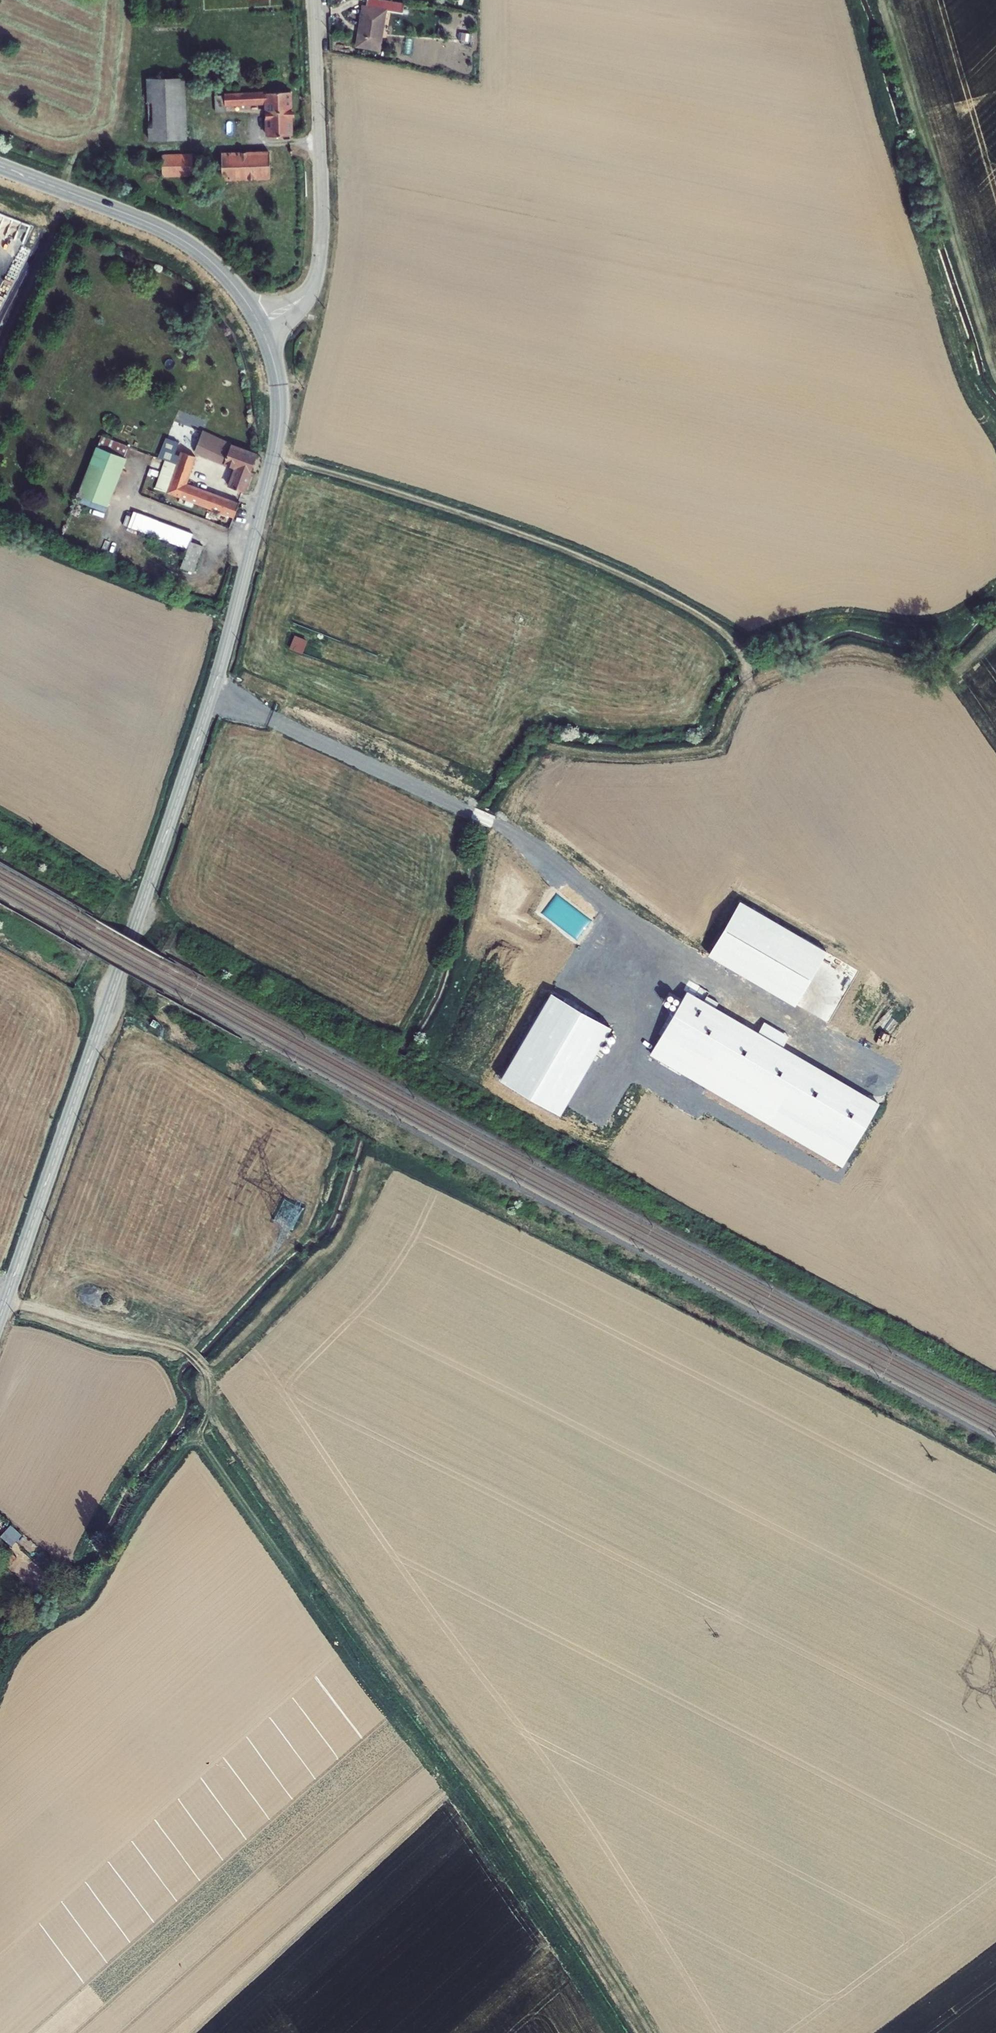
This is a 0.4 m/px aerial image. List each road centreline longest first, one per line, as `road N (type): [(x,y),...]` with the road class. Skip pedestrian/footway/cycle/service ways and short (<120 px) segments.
road 1 (tertiary): [(259,324),(277,372),(279,426),(226,646),(0,1317)]
road 2 (track): [(274,455),(625,577),(722,632),(753,681)]
road 3 (tertiary): [(313,0),(319,268),(308,292),(259,324)]
road 4 (tertiary): [(0,166),(179,237),(232,282),(259,324)]

